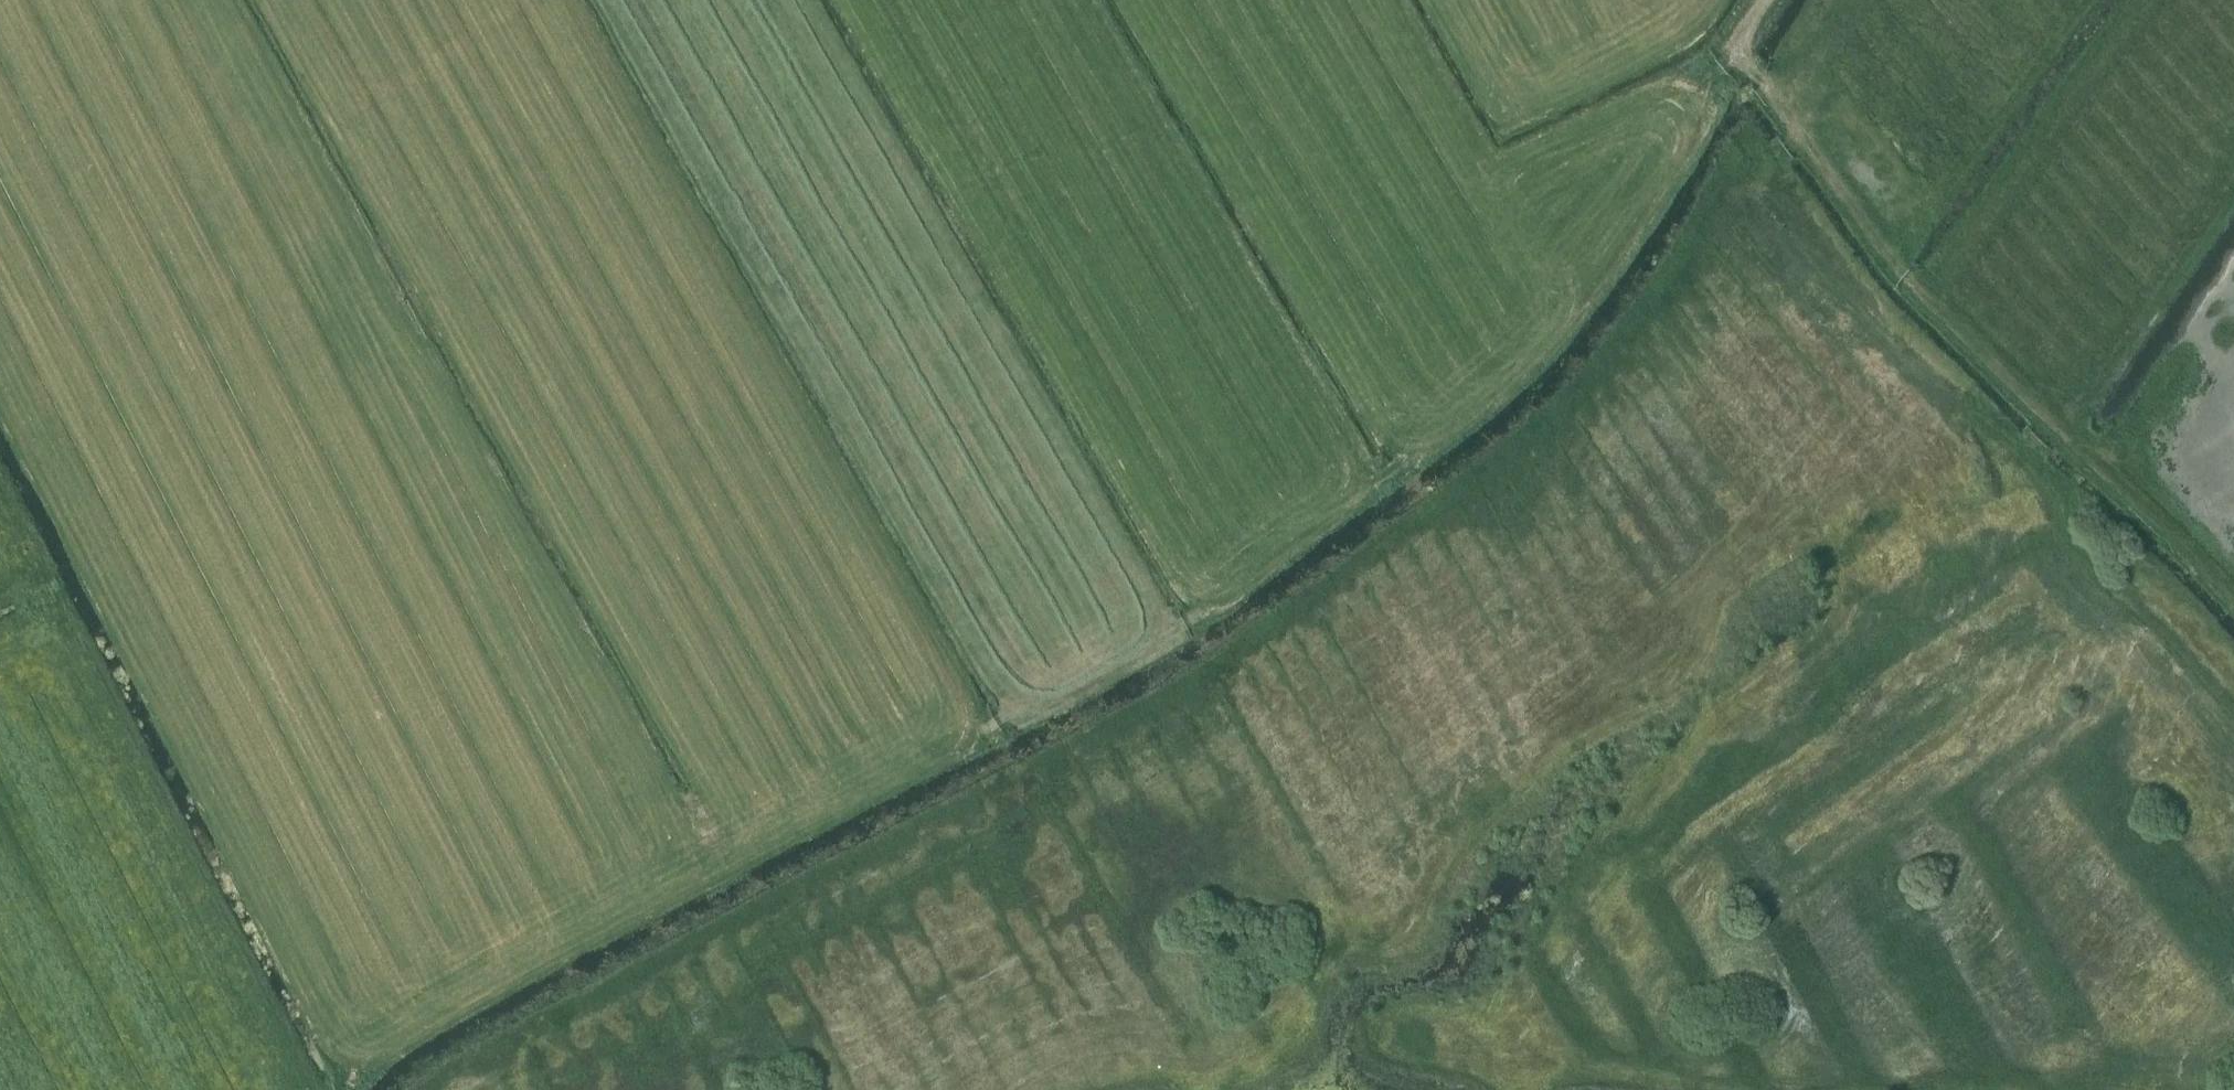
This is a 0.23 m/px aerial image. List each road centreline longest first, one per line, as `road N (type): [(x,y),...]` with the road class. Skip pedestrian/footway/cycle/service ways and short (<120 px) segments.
road 1 (track): [(1768,160),(1799,137),(1735,47),(1768,0)]

